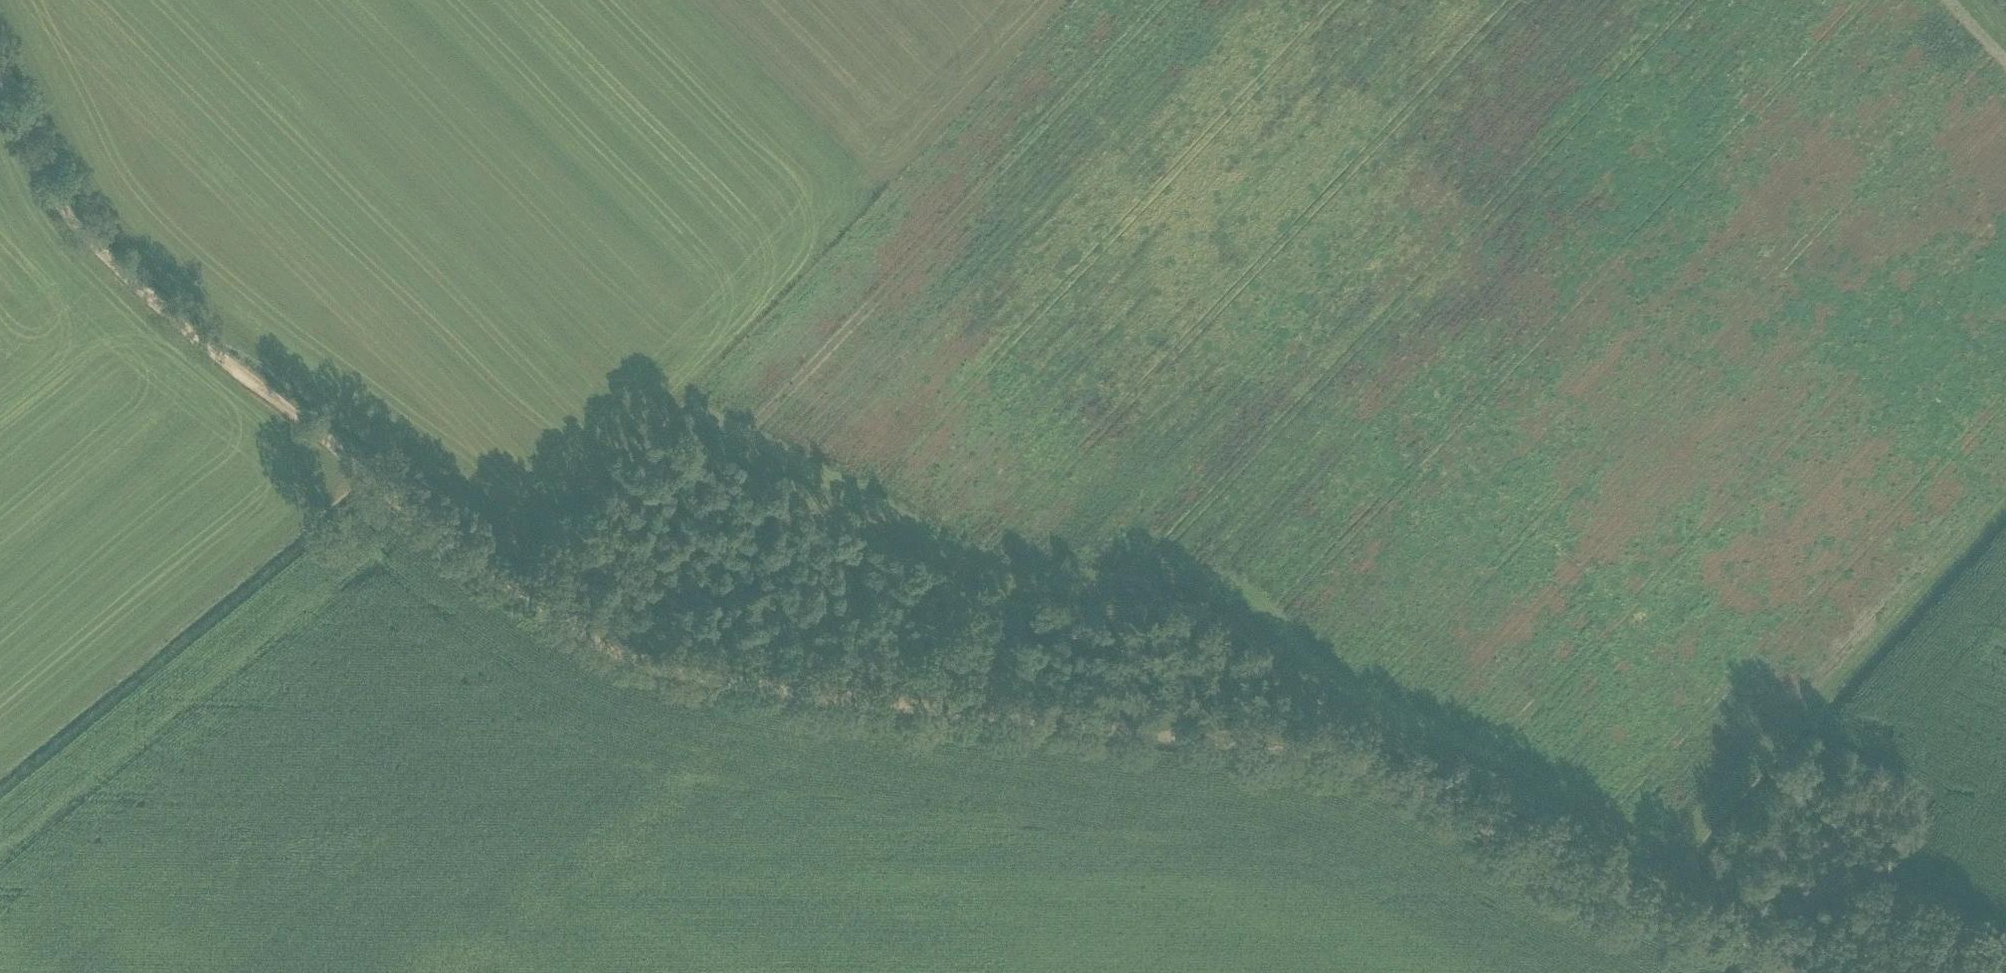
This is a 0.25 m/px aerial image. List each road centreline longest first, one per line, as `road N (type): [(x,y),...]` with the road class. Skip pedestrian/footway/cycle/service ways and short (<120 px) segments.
road 1 (track): [(0,78),(49,182),(95,244),(148,297),(607,642),(700,665),(1063,718),(1338,744),(1792,972)]

